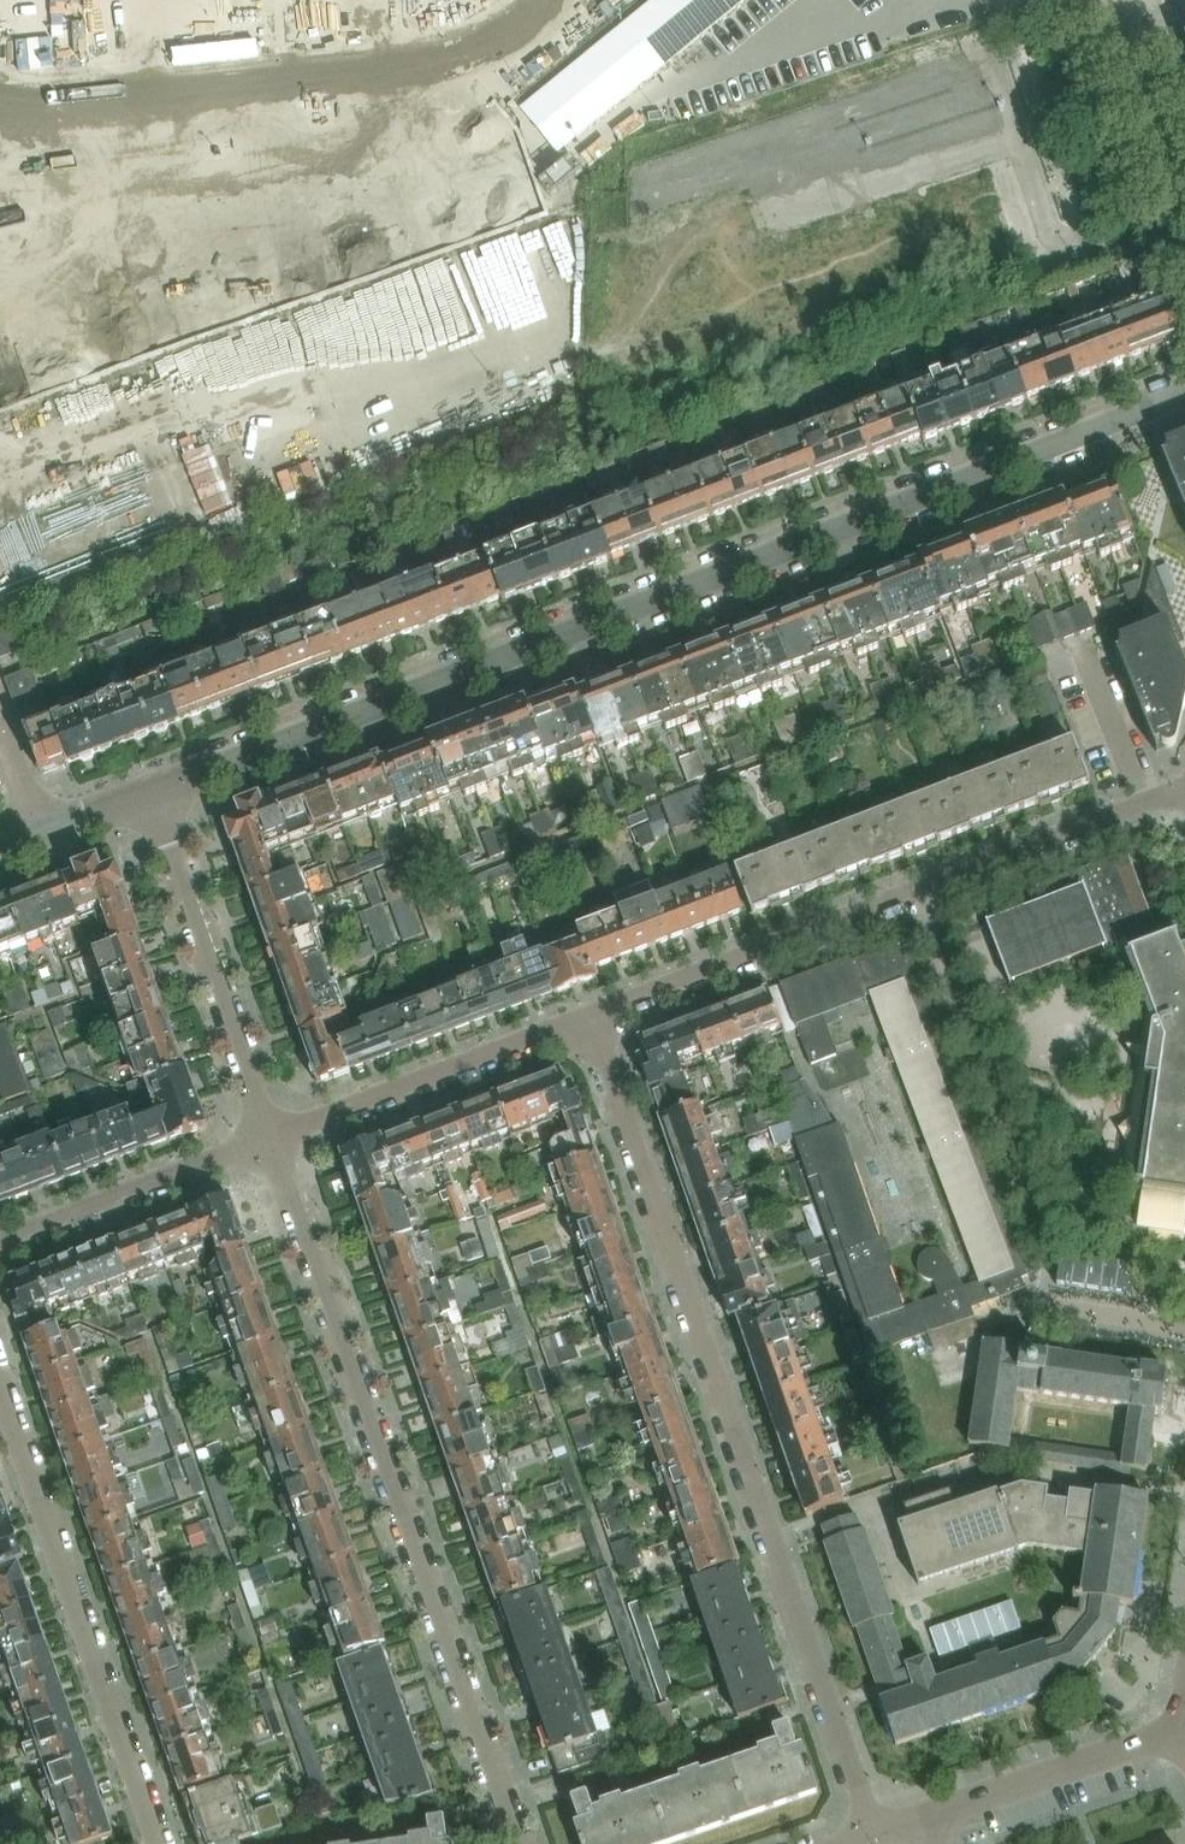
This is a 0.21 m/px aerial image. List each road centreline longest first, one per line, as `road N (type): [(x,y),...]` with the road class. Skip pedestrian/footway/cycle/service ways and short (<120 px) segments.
road 1 (residential): [(1184,392),(151,793)]
road 2 (residential): [(872,1840),(590,1018)]
road 3 (residential): [(517,1843),(271,1139)]
road 4 (residential): [(1184,791),(590,1018)]
road 5 (residential): [(0,1394),(159,1843)]
road 6 (residential): [(271,1139),(151,793)]
road 7 (residential): [(590,1018),(271,1139)]
road 8 (residential): [(271,1139),(0,1243)]
road 9 (residential): [(933,1819),(1184,1732)]
road 10 (residential): [(1184,218),(1117,37),(1130,0)]
road 11 (residential): [(1052,1305),(1184,1326)]

